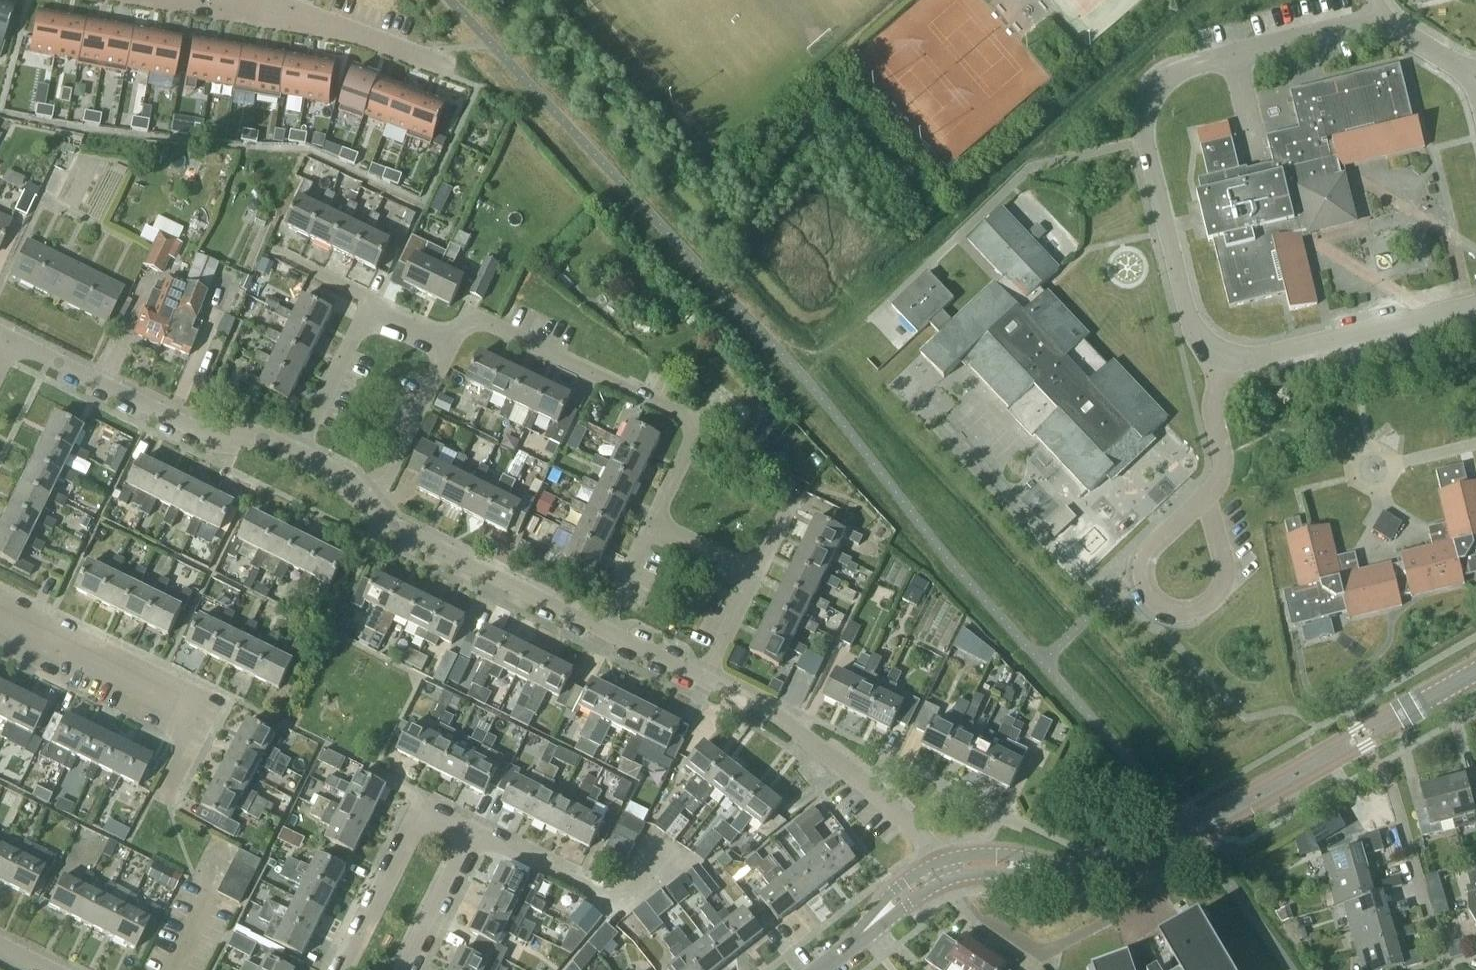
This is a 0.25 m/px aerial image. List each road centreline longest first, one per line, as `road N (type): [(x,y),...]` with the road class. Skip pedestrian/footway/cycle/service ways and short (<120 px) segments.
road 1 (residential): [(1380,18),(1192,65),(1152,91),(1144,138),(1190,324),(1207,347),(1253,358),(1475,306)]
road 2 (residential): [(652,523),(700,423),(468,314),(451,347)]
road 3 (tertiary): [(1120,868),(1139,873),(1156,865),(1403,725),(1425,700)]
road 4 (tertiary): [(1425,700),(1393,707),(1131,854),(1120,868)]
road 5 (residential): [(295,456),(260,440),(198,431),(9,338)]
road 6 (residential): [(163,794),(203,720),(0,620)]
road 7 (residential): [(936,864),(920,836),(863,782),(780,719),(704,679)]
road 8 (residential): [(600,629),(373,512)]
road 9 (residential): [(342,969),(423,807),(476,832)]
road 10 (residential): [(449,66),(249,1)]
road 11 (residential): [(990,919),(1046,953),(1127,912),(1120,868)]
road 12 (residential): [(373,512),(451,347)]
road 13 (residential): [(367,306),(295,456)]
road 14 (residential): [(476,832),(618,902)]
road 15 (residential): [(407,969),(476,832)]
road 16 (tertiary): [(1082,873),(988,853),(936,864)]
road 17 (tertiary): [(945,880),(1082,873)]
road 18 (tertiary): [(936,864),(886,898),(844,950)]
road 19 (tertiary): [(844,950),(945,880)]

